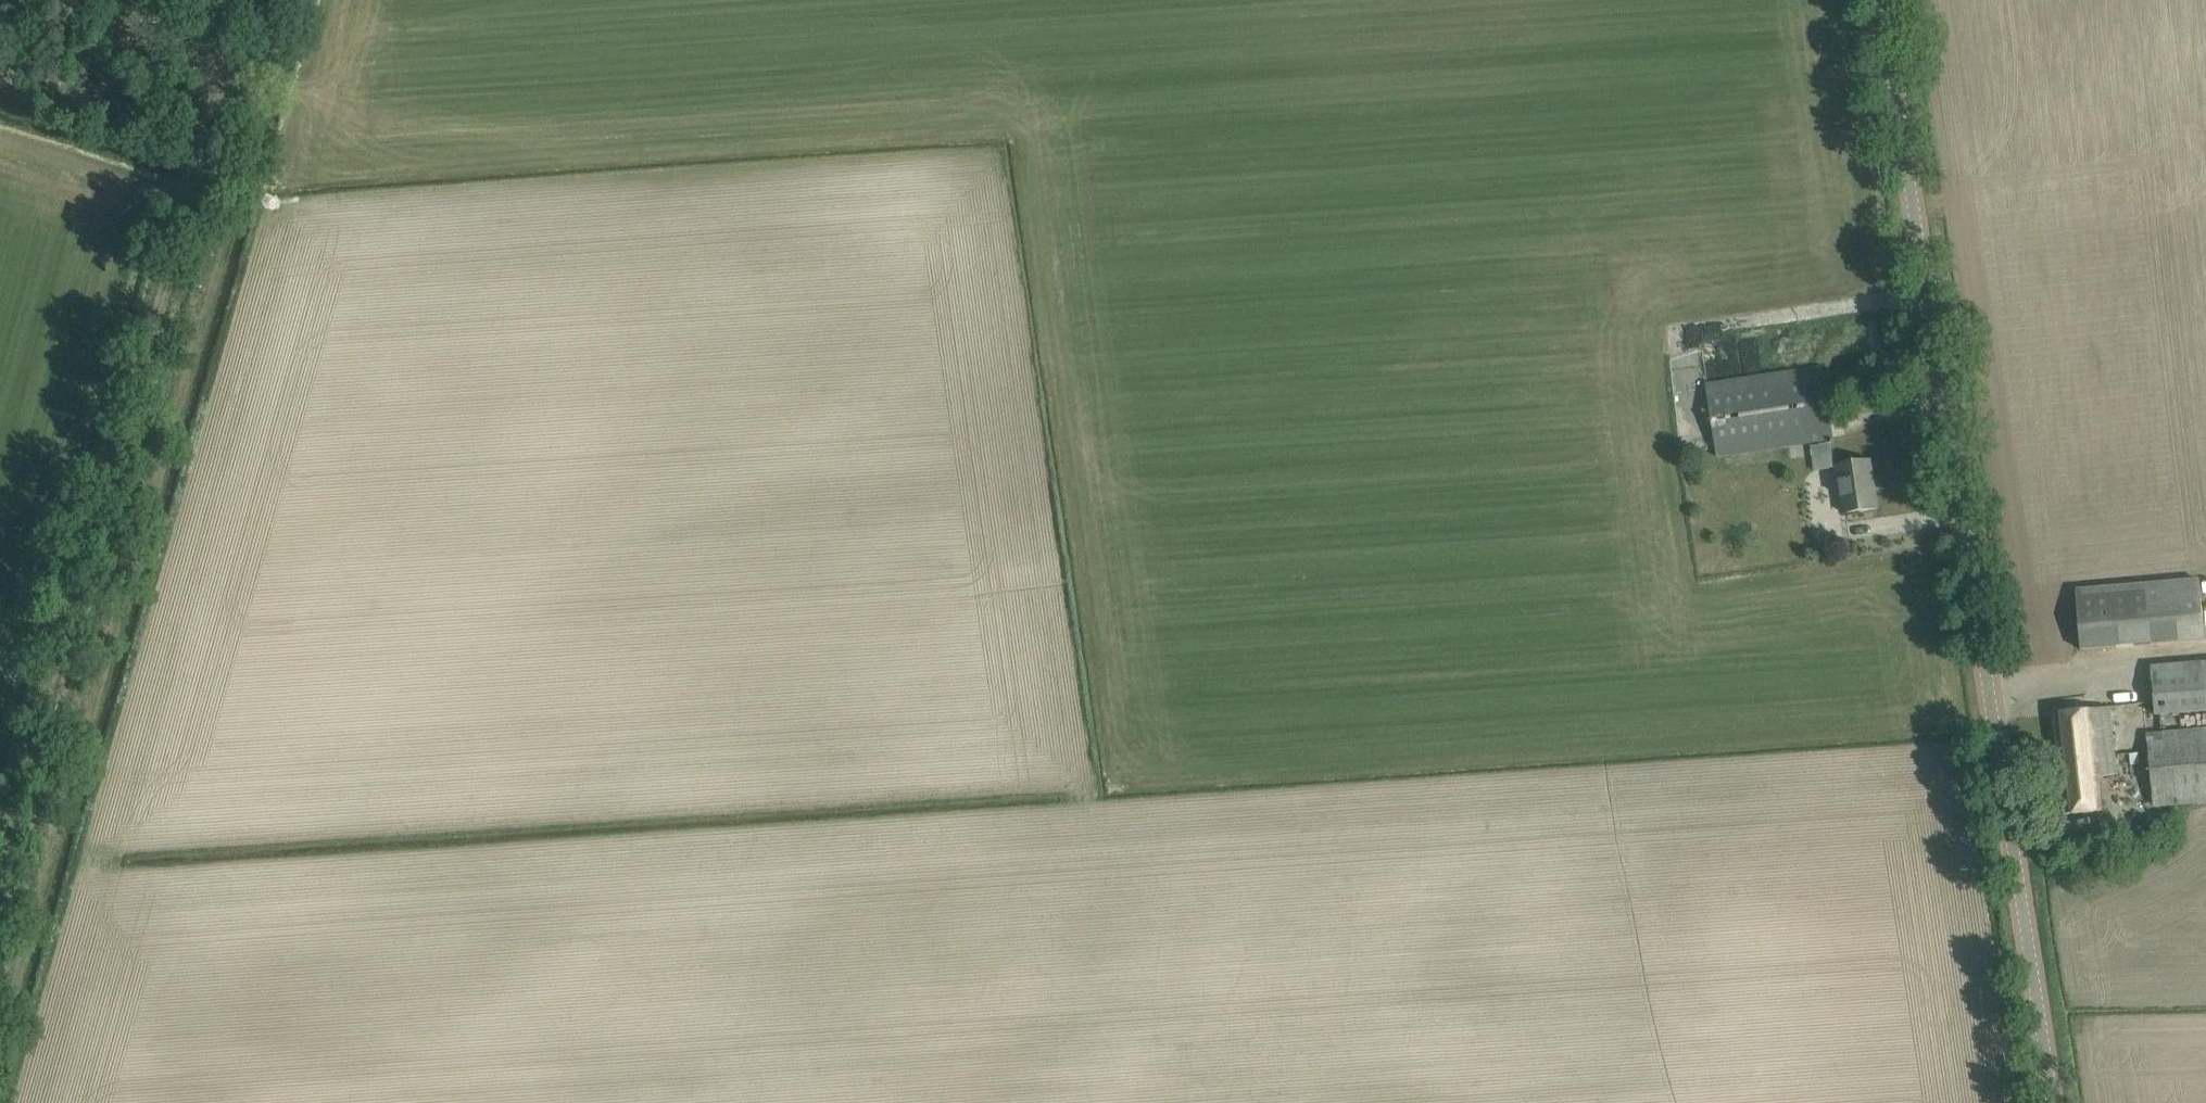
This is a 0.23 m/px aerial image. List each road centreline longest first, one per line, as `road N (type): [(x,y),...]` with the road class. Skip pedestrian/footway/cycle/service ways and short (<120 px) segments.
road 1 (tertiary): [(2054,1102),(1881,0)]

